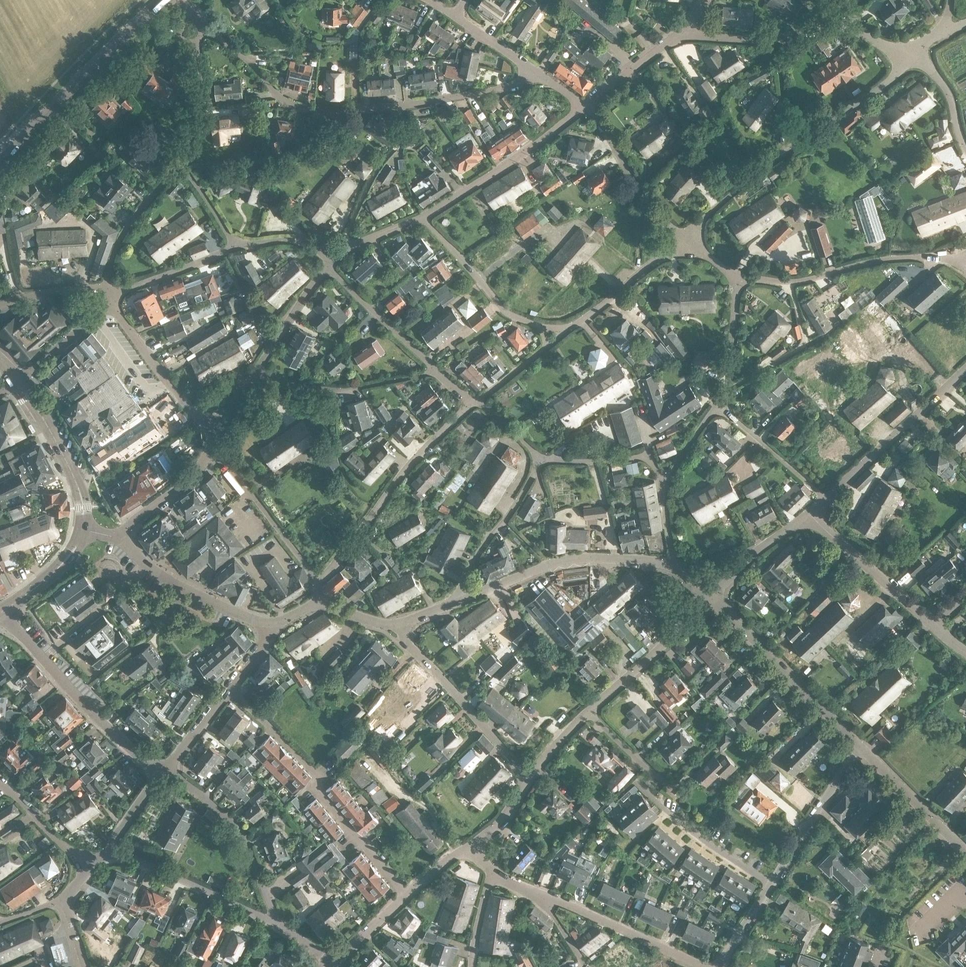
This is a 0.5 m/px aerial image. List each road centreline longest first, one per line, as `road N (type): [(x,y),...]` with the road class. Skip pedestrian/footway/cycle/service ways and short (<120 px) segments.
road 1 (residential): [(532,71),(517,84),(435,100),(314,111),(278,98),(204,26)]
road 2 (residential): [(687,241),(743,183),(918,50)]
road 3 (residential): [(318,604),(318,581),(404,469),(475,401)]
road 4 (tertiary): [(0,166),(163,0)]
road 5 (residential): [(965,265),(906,256),(790,282),(737,275)]
road 6 (residential): [(163,773),(94,716),(4,610)]
road 7 (residential): [(458,601),(565,559),(674,566)]
road 8 (residential): [(860,746),(712,597)]
road 9 (residential): [(401,623),(403,639),(527,780)]
road 10 (residential): [(423,218),(588,105)]
road 11 (residential): [(279,925),(240,827),(163,773)]
road 12 (residential): [(475,401),(325,271)]
road 13 (residential): [(216,428),(325,271)]
road 14 (residential): [(825,499),(965,369)]
road 15 (residential): [(163,773),(277,623)]
road 16 (residential): [(279,925),(108,848)]
road 17 (residential): [(120,536),(169,576),(277,623)]
road 18 (residential): [(702,966),(544,894)]
road 19 (unclassified): [(335,965),(465,850)]
road 20 (residential): [(687,241),(643,201),(588,105)]
road 21 (residential): [(458,601),(457,587),(483,545),(544,458)]
road 22 (residential): [(588,712),(712,597)]
road 23 (track): [(790,282),(805,347),(728,390),(721,402)]
road 24 (residential): [(683,33),(763,39),(851,30)]
road 25 (secondary): [(83,530),(71,468),(17,379)]
road 26 (residential): [(216,428),(193,413),(108,303)]
road 27 (residential): [(931,624),(807,514)]
road 28 (residential): [(423,218),(491,297),(541,326)]
road 29 (residential): [(771,880),(860,746)]
road 30 (residential): [(107,289),(123,232),(179,163)]
road 31 (residential): [(120,536),(188,480),(216,428)]
road 32 (residential): [(965,849),(860,746)]
road 33 (residential): [(571,327),(687,241)]
road 34 (residential): [(179,163),(202,89),(196,39),(204,26)]
road 35 (residential): [(825,499),(721,402)]
road 36 (unclassified): [(107,289),(232,243)]
road 37 (residential): [(663,483),(642,455),(544,458)]
road 38 (residential): [(771,880),(660,810)]
road 39 (residential): [(721,402),(737,275)]
road 40 (residential): [(712,597),(807,514)]
road 41 (residential): [(0,785),(93,866)]

